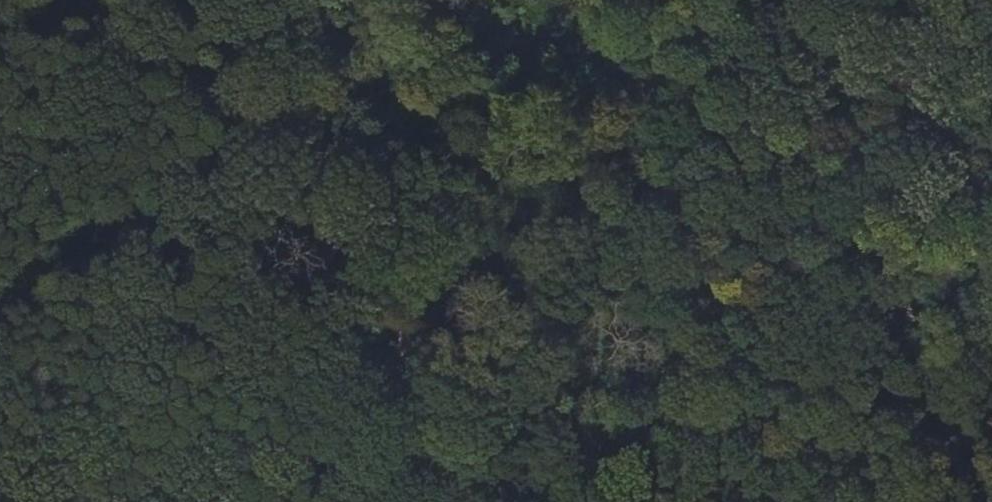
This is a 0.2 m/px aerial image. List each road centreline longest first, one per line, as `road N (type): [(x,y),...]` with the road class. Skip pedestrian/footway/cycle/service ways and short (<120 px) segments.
road 1 (track): [(349,0),(445,501)]

